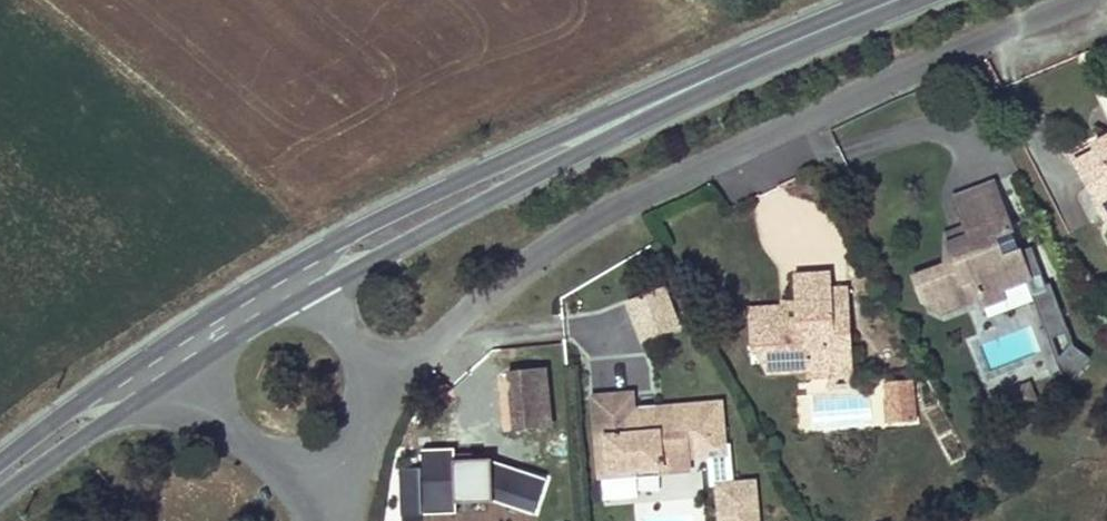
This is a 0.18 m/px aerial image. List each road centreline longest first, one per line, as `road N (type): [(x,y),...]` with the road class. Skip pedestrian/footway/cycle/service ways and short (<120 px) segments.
road 1 (residential): [(378,391),(568,231),(1064,0)]
road 2 (secondary): [(612,124),(519,154),(275,273)]
road 3 (secondary): [(302,287),(612,124)]
road 4 (secondary): [(612,124),(906,0)]
road 5 (unclassified): [(164,365),(197,415),(339,497)]
road 6 (secondary): [(0,487),(164,365)]
road 7 (secondary): [(159,348),(0,466)]
road 8 (secondary): [(164,365),(302,287)]
road 9 (secondary): [(275,273),(159,348)]
road 10 (unclassified): [(378,391),(370,369),(302,287)]

